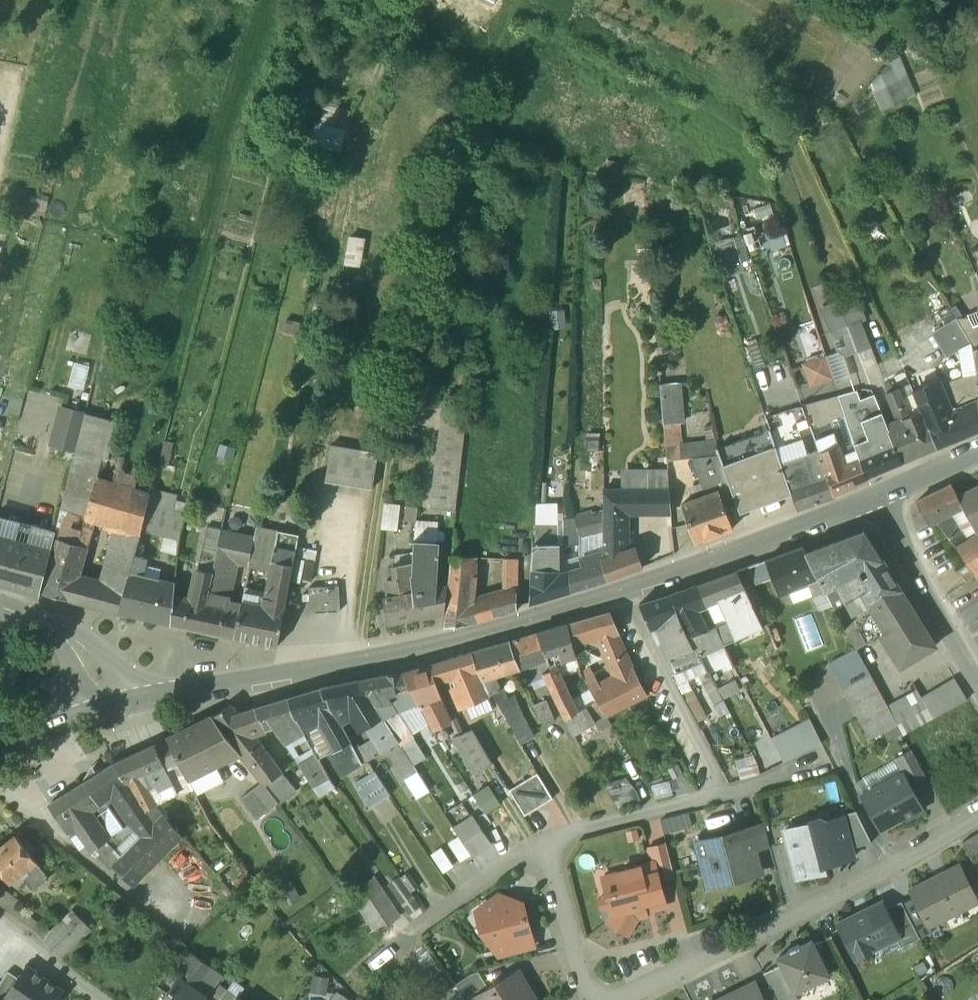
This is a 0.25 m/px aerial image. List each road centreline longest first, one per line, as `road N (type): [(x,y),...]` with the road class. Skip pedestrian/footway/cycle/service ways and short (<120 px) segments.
road 1 (tertiary): [(624,593),(384,659),(113,706)]
road 2 (residential): [(606,999),(728,948),(977,817)]
road 3 (tertiary): [(872,498),(624,593)]
road 4 (residential): [(624,593),(720,794)]
road 5 (tertiary): [(977,679),(872,498)]
road 6 (residential): [(720,794),(546,843)]
road 7 (residential): [(546,843),(590,999)]
road 8 (unclassified): [(113,706),(82,647),(0,606)]
road 9 (residential): [(546,843),(418,927)]
road 10 (residential): [(1,919),(100,999)]
road 11 (tertiary): [(113,706),(0,755)]

